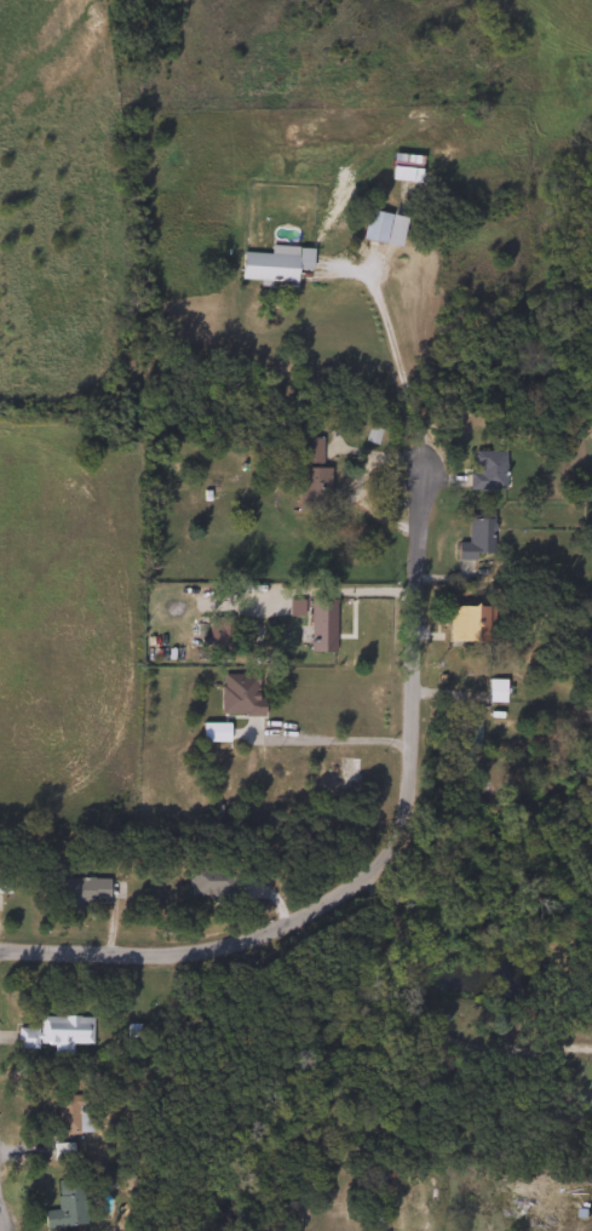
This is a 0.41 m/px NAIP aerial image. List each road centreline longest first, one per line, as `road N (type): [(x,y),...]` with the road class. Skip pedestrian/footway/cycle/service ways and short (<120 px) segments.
road 1 (residential): [(0,936),(155,943),(242,932),(276,920),(373,858),(403,813),(421,462)]

